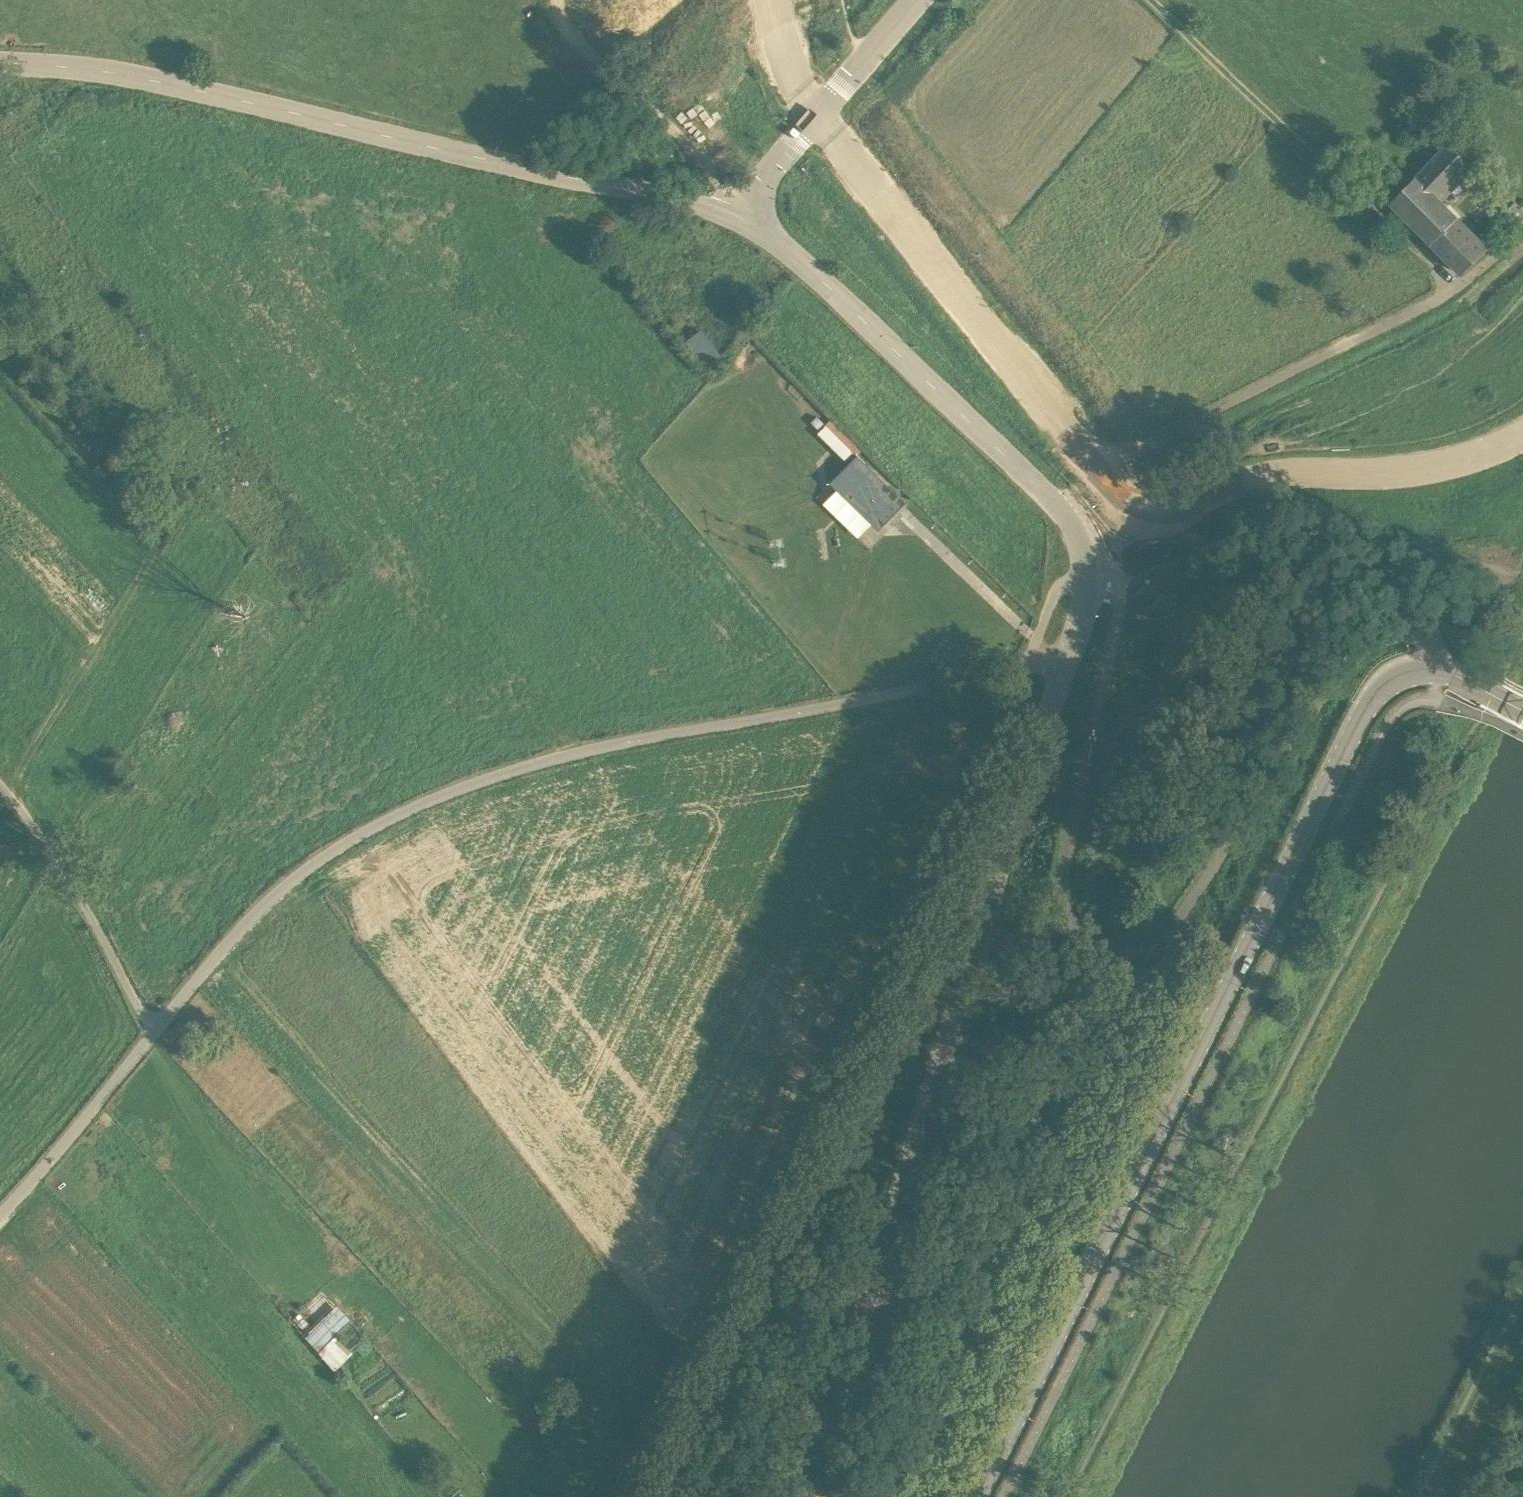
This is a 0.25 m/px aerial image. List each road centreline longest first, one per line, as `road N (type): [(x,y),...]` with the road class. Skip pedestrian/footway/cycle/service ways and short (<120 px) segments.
road 1 (unclassified): [(0,1215),(232,941),(314,860),(391,816),(485,777),(594,747),(1066,663)]
road 2 (tertiary): [(977,1496),(1368,701),(1405,671),(1434,668)]
road 3 (unclassified): [(1434,668),(1432,650),(1411,637),(1365,652),(1340,674),(1167,937),(1135,952),(1094,947),(1066,916),(1061,886),(1118,586),(1083,536)]
road 4 (track): [(612,1496),(1022,665)]
road 5 (unclassified): [(802,1496),(1066,663)]
road 6 (unclassified): [(0,63),(140,76),(615,184),(733,219)]
road 7 (unclassified): [(1083,536),(784,250),(733,219)]
road 8 (track): [(1158,0),(1455,289)]
road 9 (unclassified): [(733,219),(916,0)]
road 10 (track): [(556,0),(566,32),(745,204)]
road 11 (unclassified): [(1066,663),(1087,583),(1083,536)]

